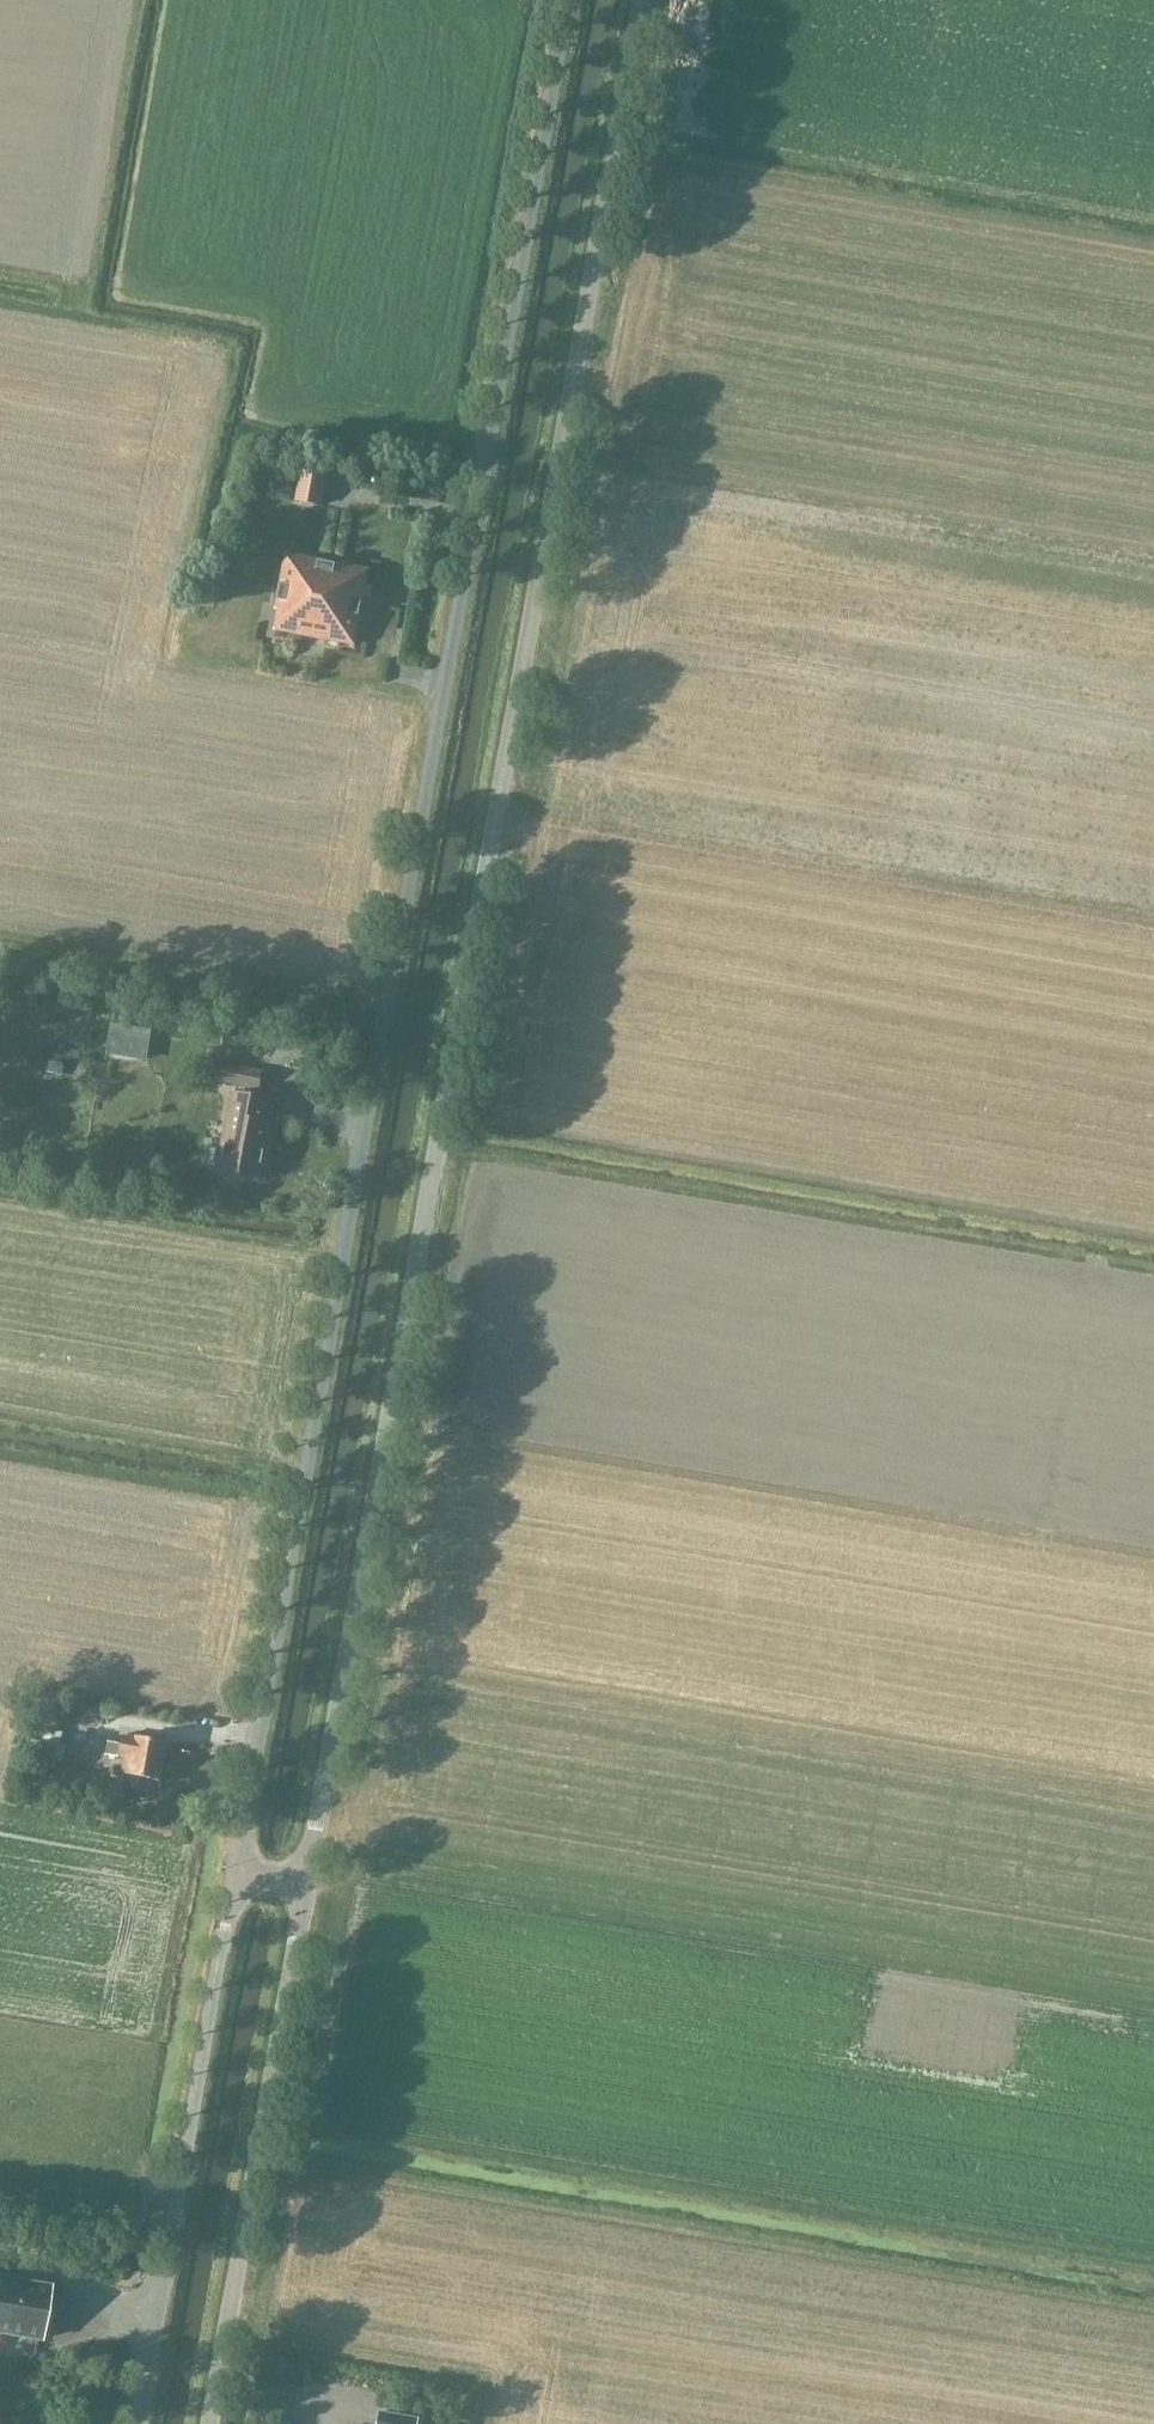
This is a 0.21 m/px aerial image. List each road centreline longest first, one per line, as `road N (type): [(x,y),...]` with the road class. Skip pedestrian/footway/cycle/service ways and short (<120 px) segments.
road 1 (unclassified): [(304,1886),(640,0)]
road 2 (unclassified): [(566,0),(232,1875)]
road 3 (unclassified): [(232,1875),(135,2423)]
road 4 (unclassified): [(207,2423),(304,1886)]
road 5 (track): [(155,2307),(0,2257)]

